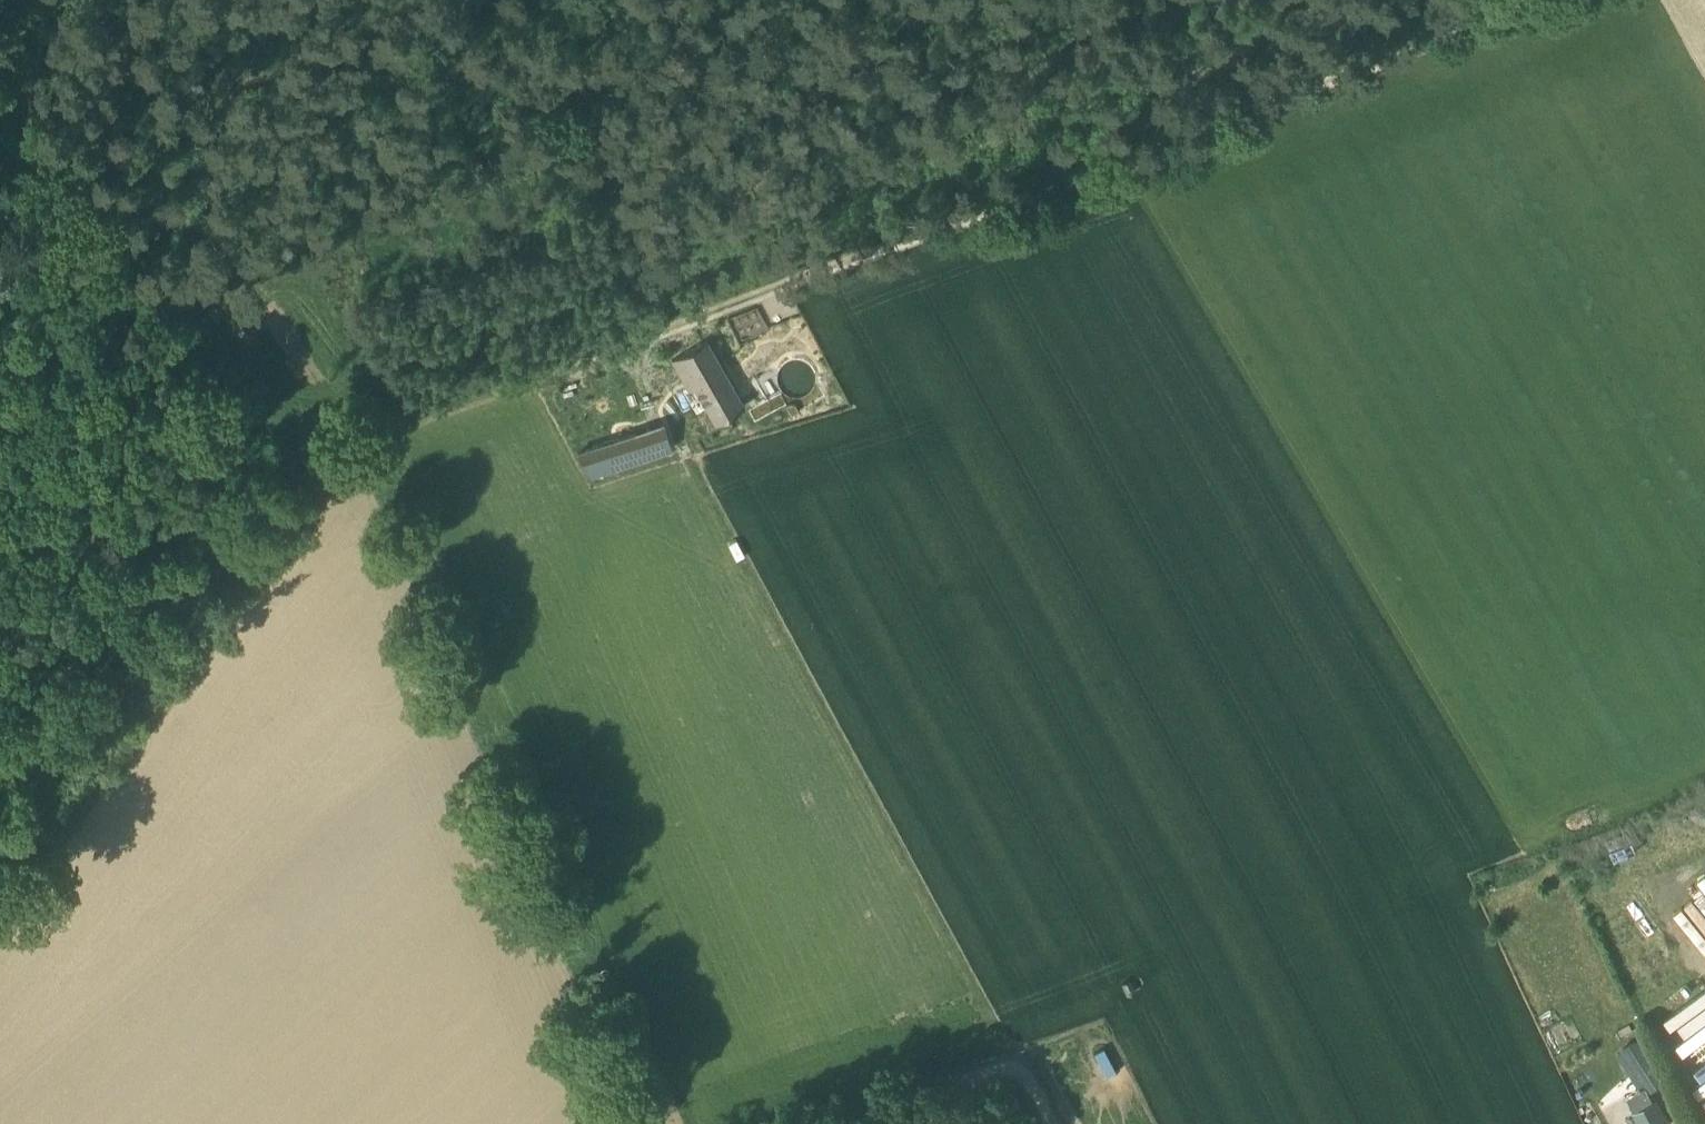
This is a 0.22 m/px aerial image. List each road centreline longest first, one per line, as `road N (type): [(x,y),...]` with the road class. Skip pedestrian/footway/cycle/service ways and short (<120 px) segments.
road 1 (track): [(397,434),(1518,0)]
road 2 (track): [(1016,1061),(695,455)]
road 3 (track): [(33,156),(57,171),(192,316)]

